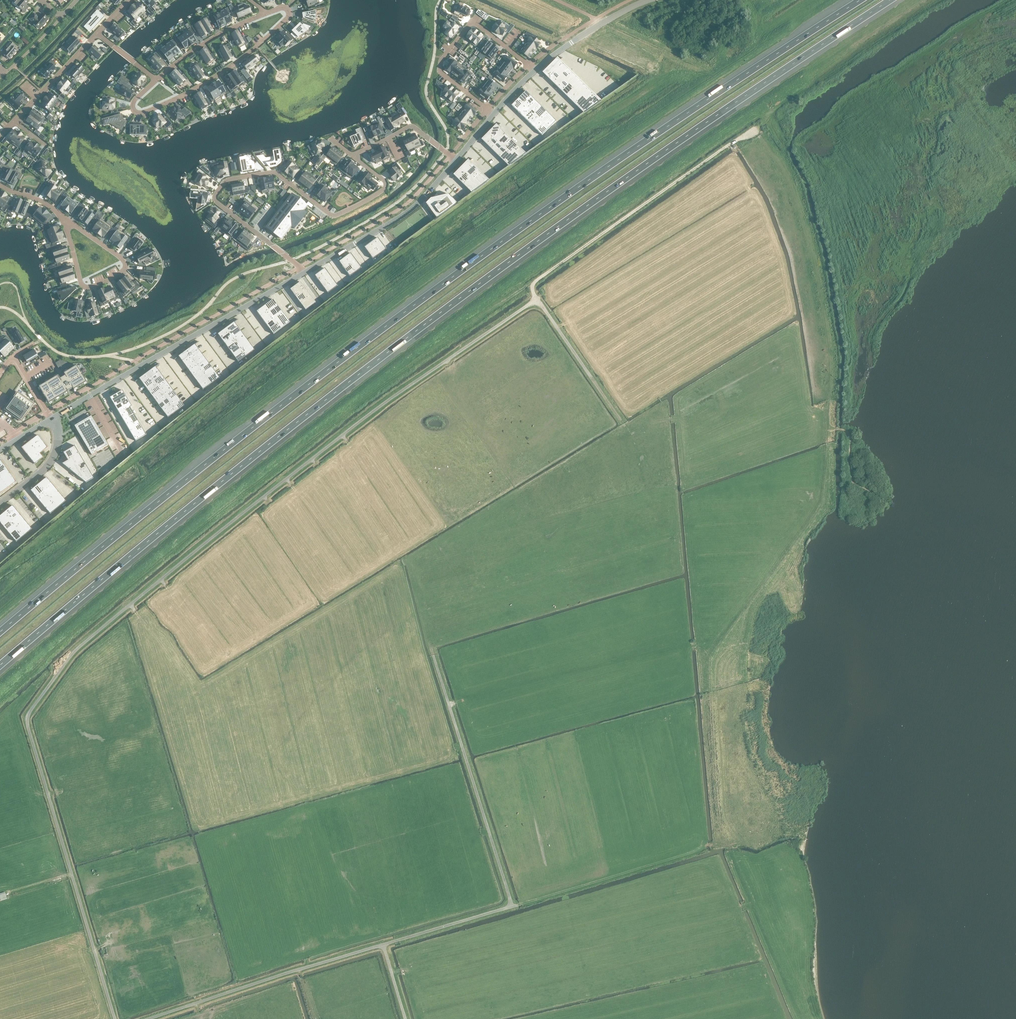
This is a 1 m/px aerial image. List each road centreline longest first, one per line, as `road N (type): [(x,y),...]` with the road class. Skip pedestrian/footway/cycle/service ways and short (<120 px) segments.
road 1 (unclassified): [(113,1018),(25,729),(33,696),(72,652),(202,544),(530,302),(623,423)]
road 2 (motorway): [(0,665),(398,344),(892,0)]
road 3 (motorway): [(859,0),(564,196),(312,379),(0,632)]
road 4 (unclassified): [(382,946),(510,906),(433,655)]
road 5 (residential): [(305,270),(217,202),(216,193),(238,178),(276,173),(335,215),(385,189),(353,156)]
road 6 (track): [(536,301),(534,282),(761,126)]
road 7 (unclassified): [(52,419),(305,270)]
road 8 (unclassified): [(148,1018),(382,946)]
road 9 (residential): [(265,13),(288,15),(219,77),(134,110),(155,79)]
road 10 (track): [(717,846),(510,906)]
road 11 (residential): [(493,113),(440,69),(472,22),(534,69)]
road 12 (unclassified): [(305,270),(411,209),(456,160)]
road 13 (unclassified): [(534,69),(649,0)]
road 14 (residential): [(124,258),(125,271),(83,285),(59,215)]
road 15 (residential): [(155,79),(265,13)]
road 16 (residential): [(353,156),(412,127),(456,160)]
road 17 (residential): [(97,33),(15,121)]

